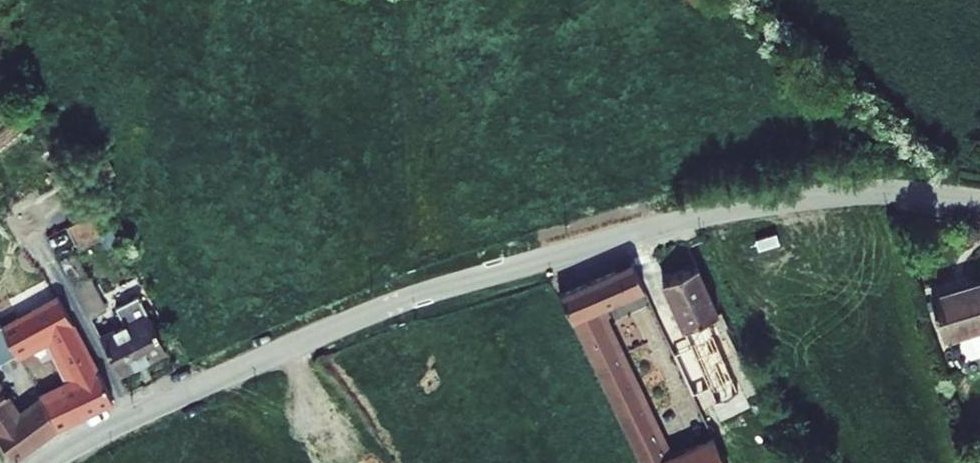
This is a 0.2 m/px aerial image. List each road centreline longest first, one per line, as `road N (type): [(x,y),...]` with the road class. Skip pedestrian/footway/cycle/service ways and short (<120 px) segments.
road 1 (residential): [(979,201),(846,193),(664,225),(401,301),(103,428),(43,462)]

